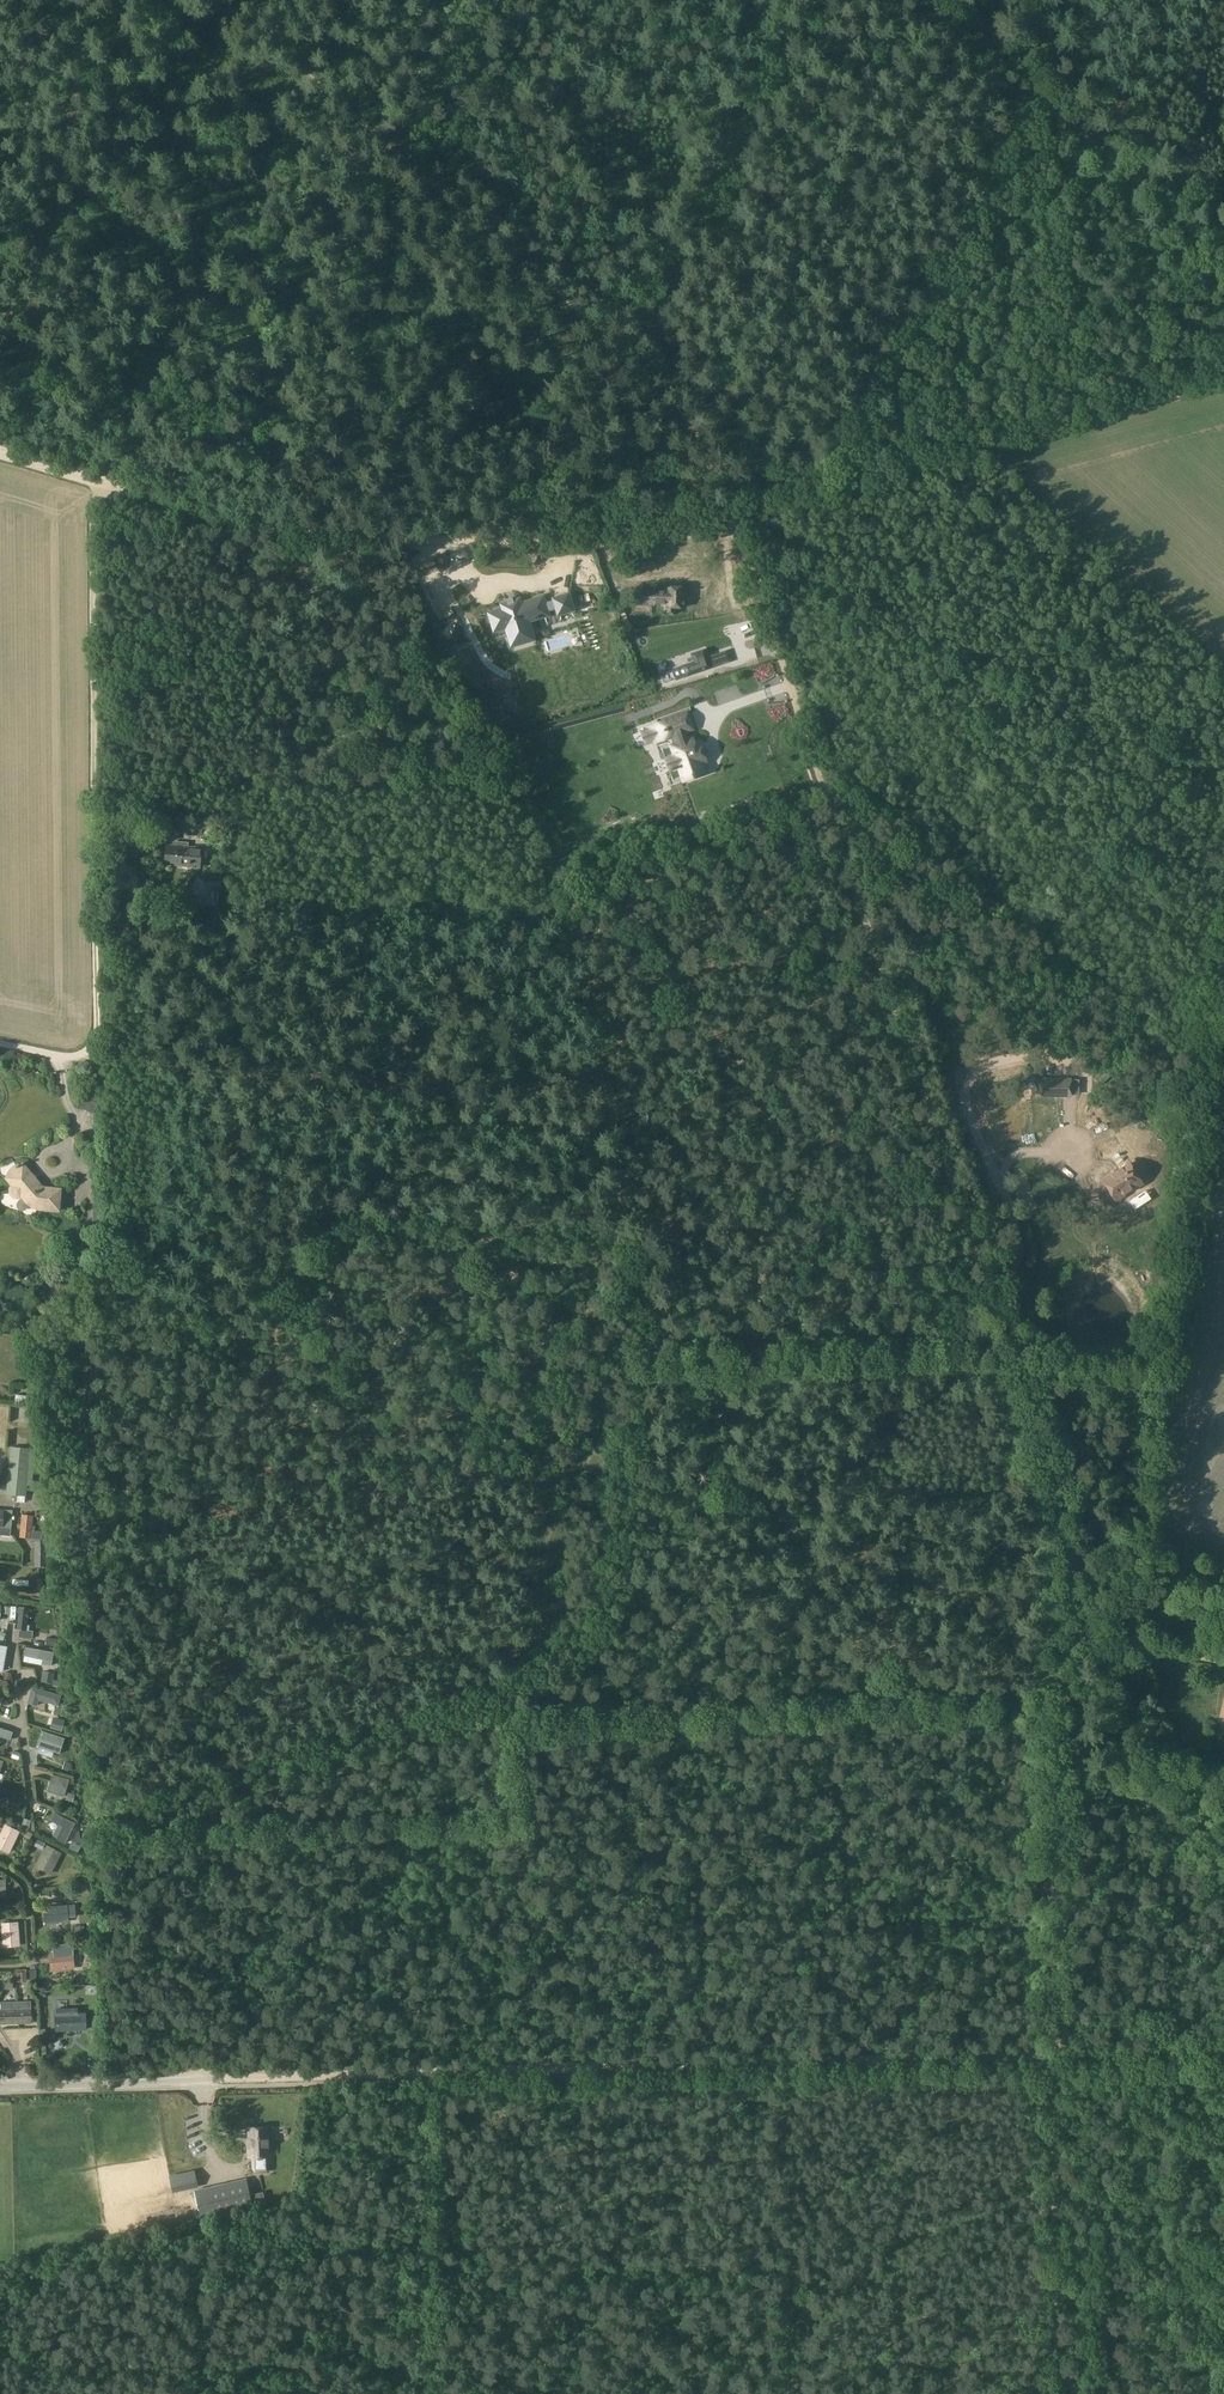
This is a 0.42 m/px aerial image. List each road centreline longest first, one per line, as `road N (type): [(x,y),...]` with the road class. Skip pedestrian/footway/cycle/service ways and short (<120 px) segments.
road 1 (track): [(1067,1627),(1065,1537),(1040,1438),(735,521)]
road 2 (track): [(214,2082),(1053,2055)]
road 3 (track): [(735,521),(688,398),(223,0)]
road 4 (track): [(102,485),(92,516),(99,1031),(83,1055)]
road 5 (track): [(735,521),(1223,381)]
road 6 (track): [(277,531),(598,543),(735,521)]
road 7 (track): [(0,437),(83,0)]
road 8 (track): [(1053,2055),(1067,1627)]
road 9 (track): [(1223,254),(1055,95),(930,0)]
road 10 (track): [(1055,2393),(1053,2061)]
road 11 (unclassified): [(0,2087),(214,2082)]
road 12 (track): [(102,485),(266,530),(279,526)]
road 13 (track): [(1053,2055),(1223,2052)]
road 14 (track): [(1067,1627),(1223,1665)]

